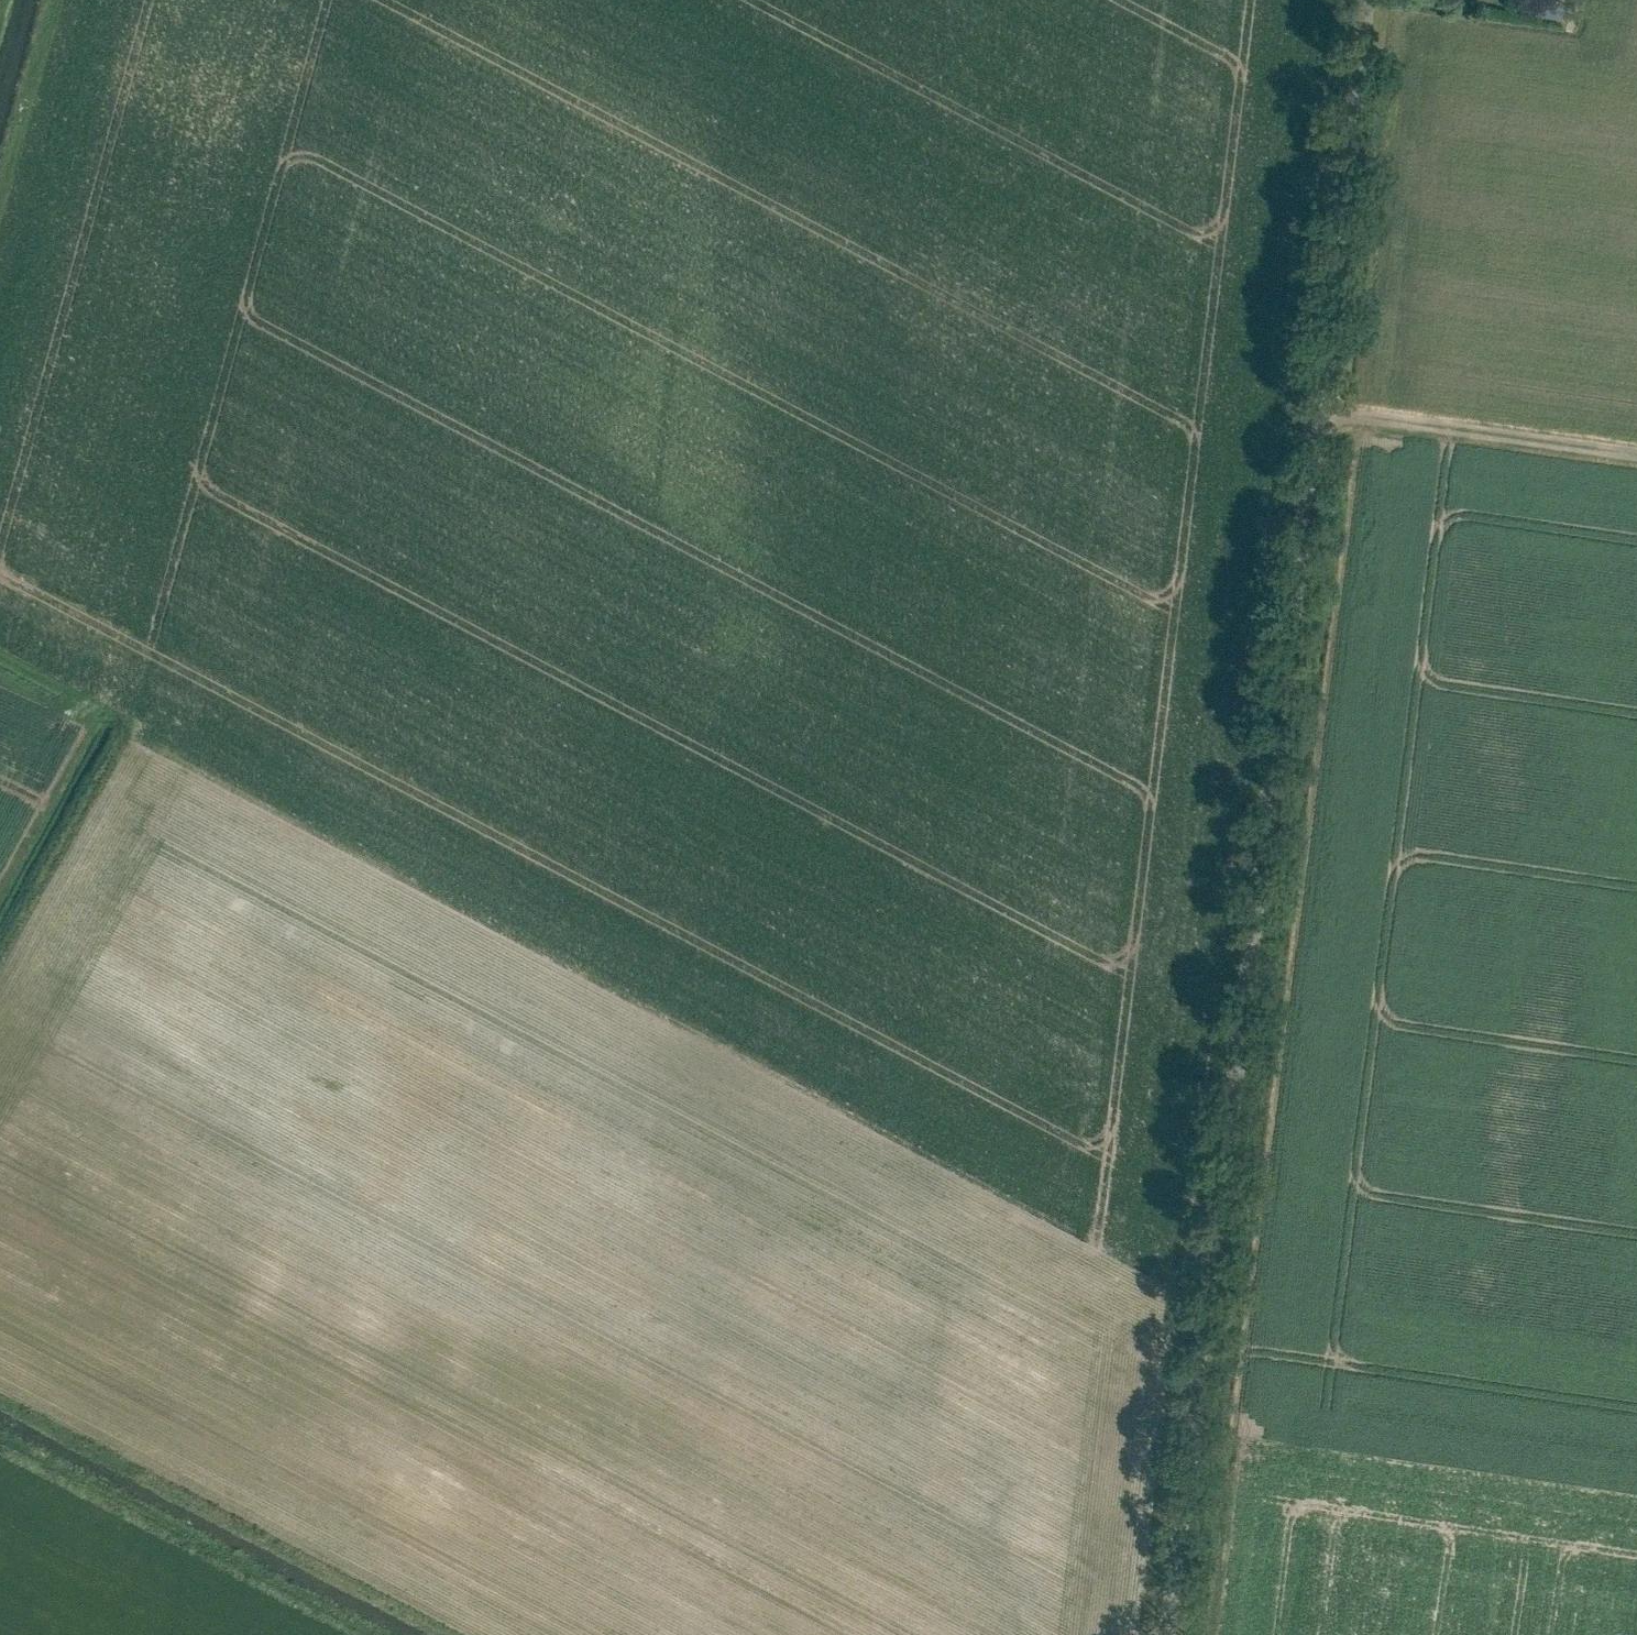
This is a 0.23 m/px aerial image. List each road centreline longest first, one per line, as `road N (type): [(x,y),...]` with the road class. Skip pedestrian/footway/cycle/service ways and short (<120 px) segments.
road 1 (unclassified): [(1166,1634),(1366,0)]
road 2 (track): [(1315,412),(1636,455)]

